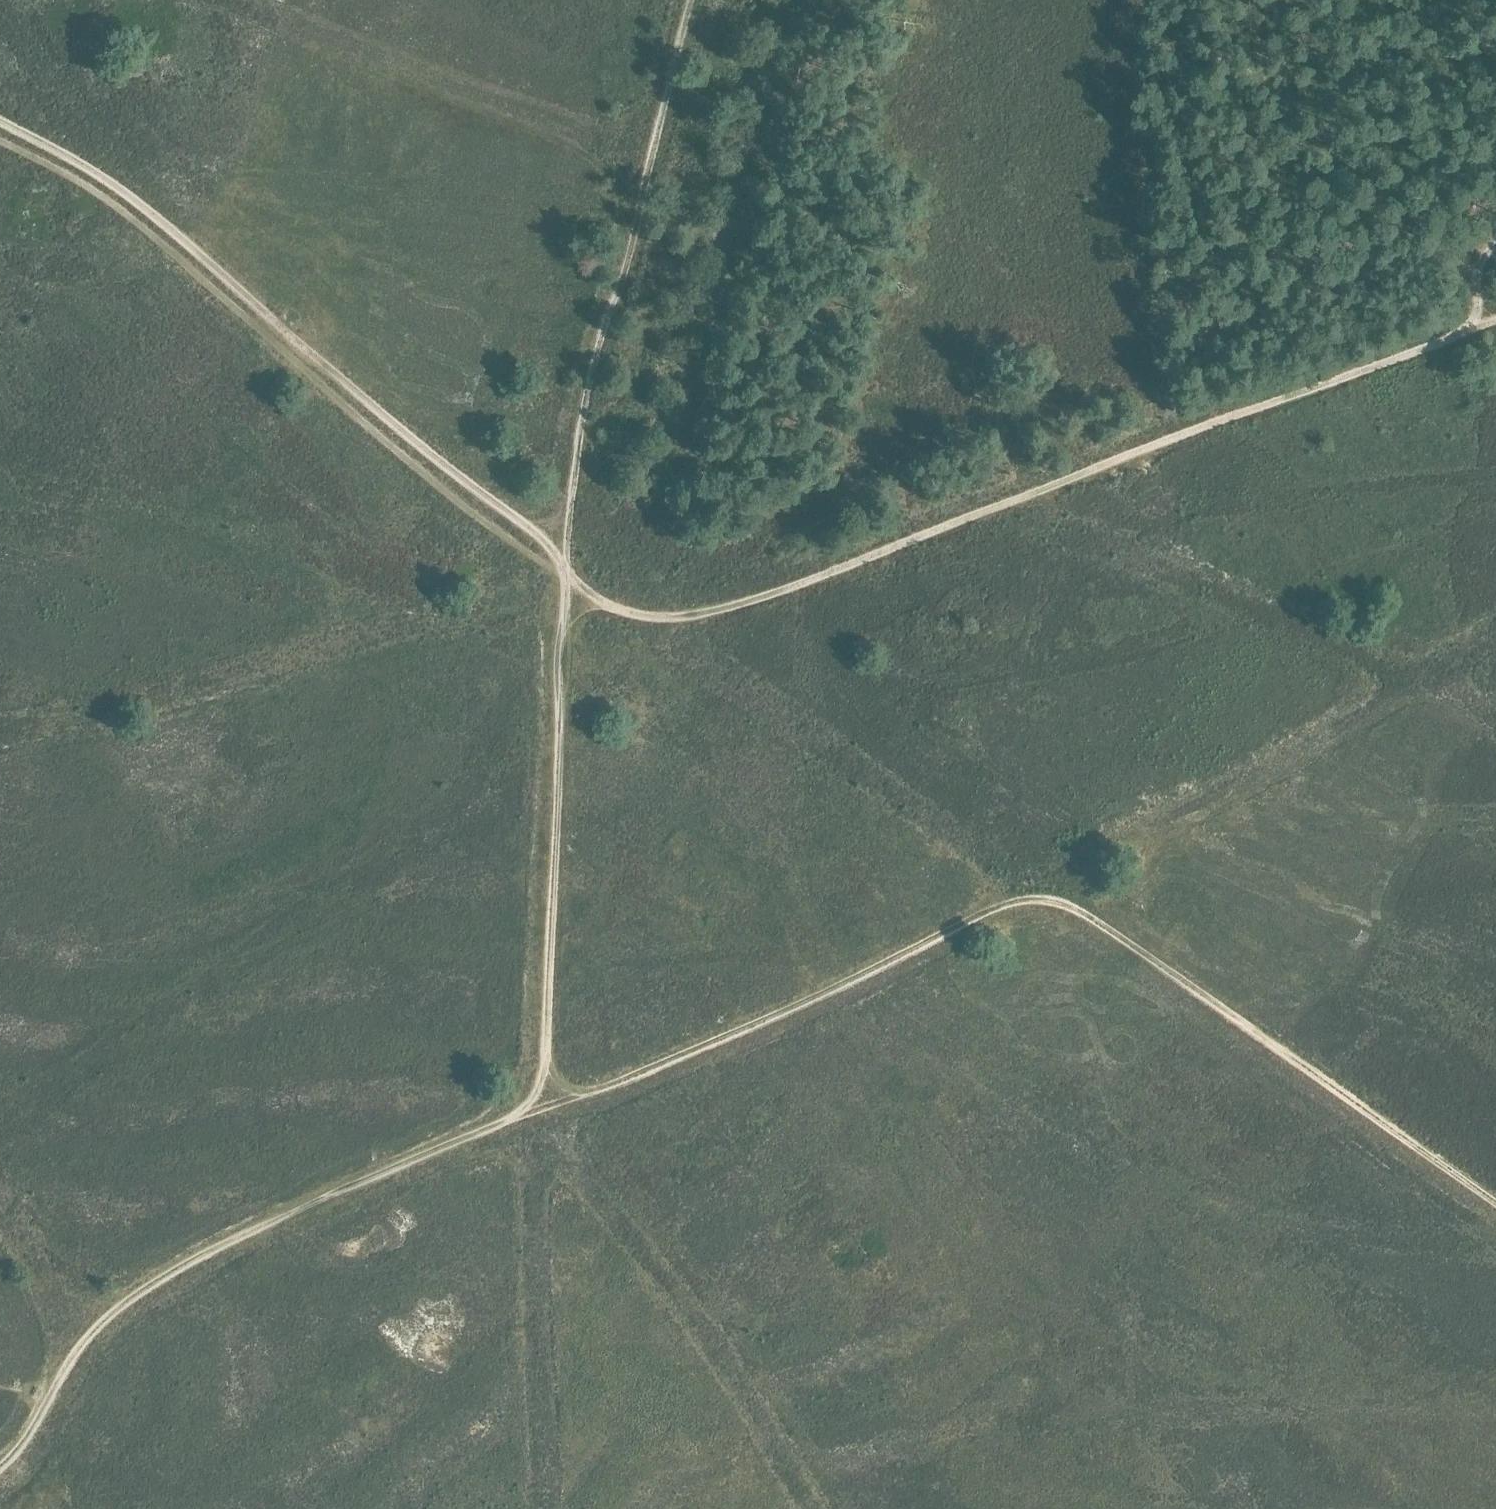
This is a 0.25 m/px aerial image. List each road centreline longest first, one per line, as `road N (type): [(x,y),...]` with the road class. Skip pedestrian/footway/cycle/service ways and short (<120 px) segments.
road 1 (track): [(1495,320),(729,609),(669,618),(590,595),(498,533),(111,203),(0,141)]
road 2 (track): [(517,1119),(827,993),(1001,906),(1035,898),(1108,929),(1495,1201)]
road 3 (track): [(0,120),(97,171),(181,235),(424,448),(569,563)]
road 4 (track): [(0,1470),(26,1443),(85,1342),(143,1292),(344,1189),(517,1119)]
road 5 (track): [(569,563),(579,432),(691,0)]
road 6 (track): [(517,1119),(535,1098),(547,1058),(569,563)]

